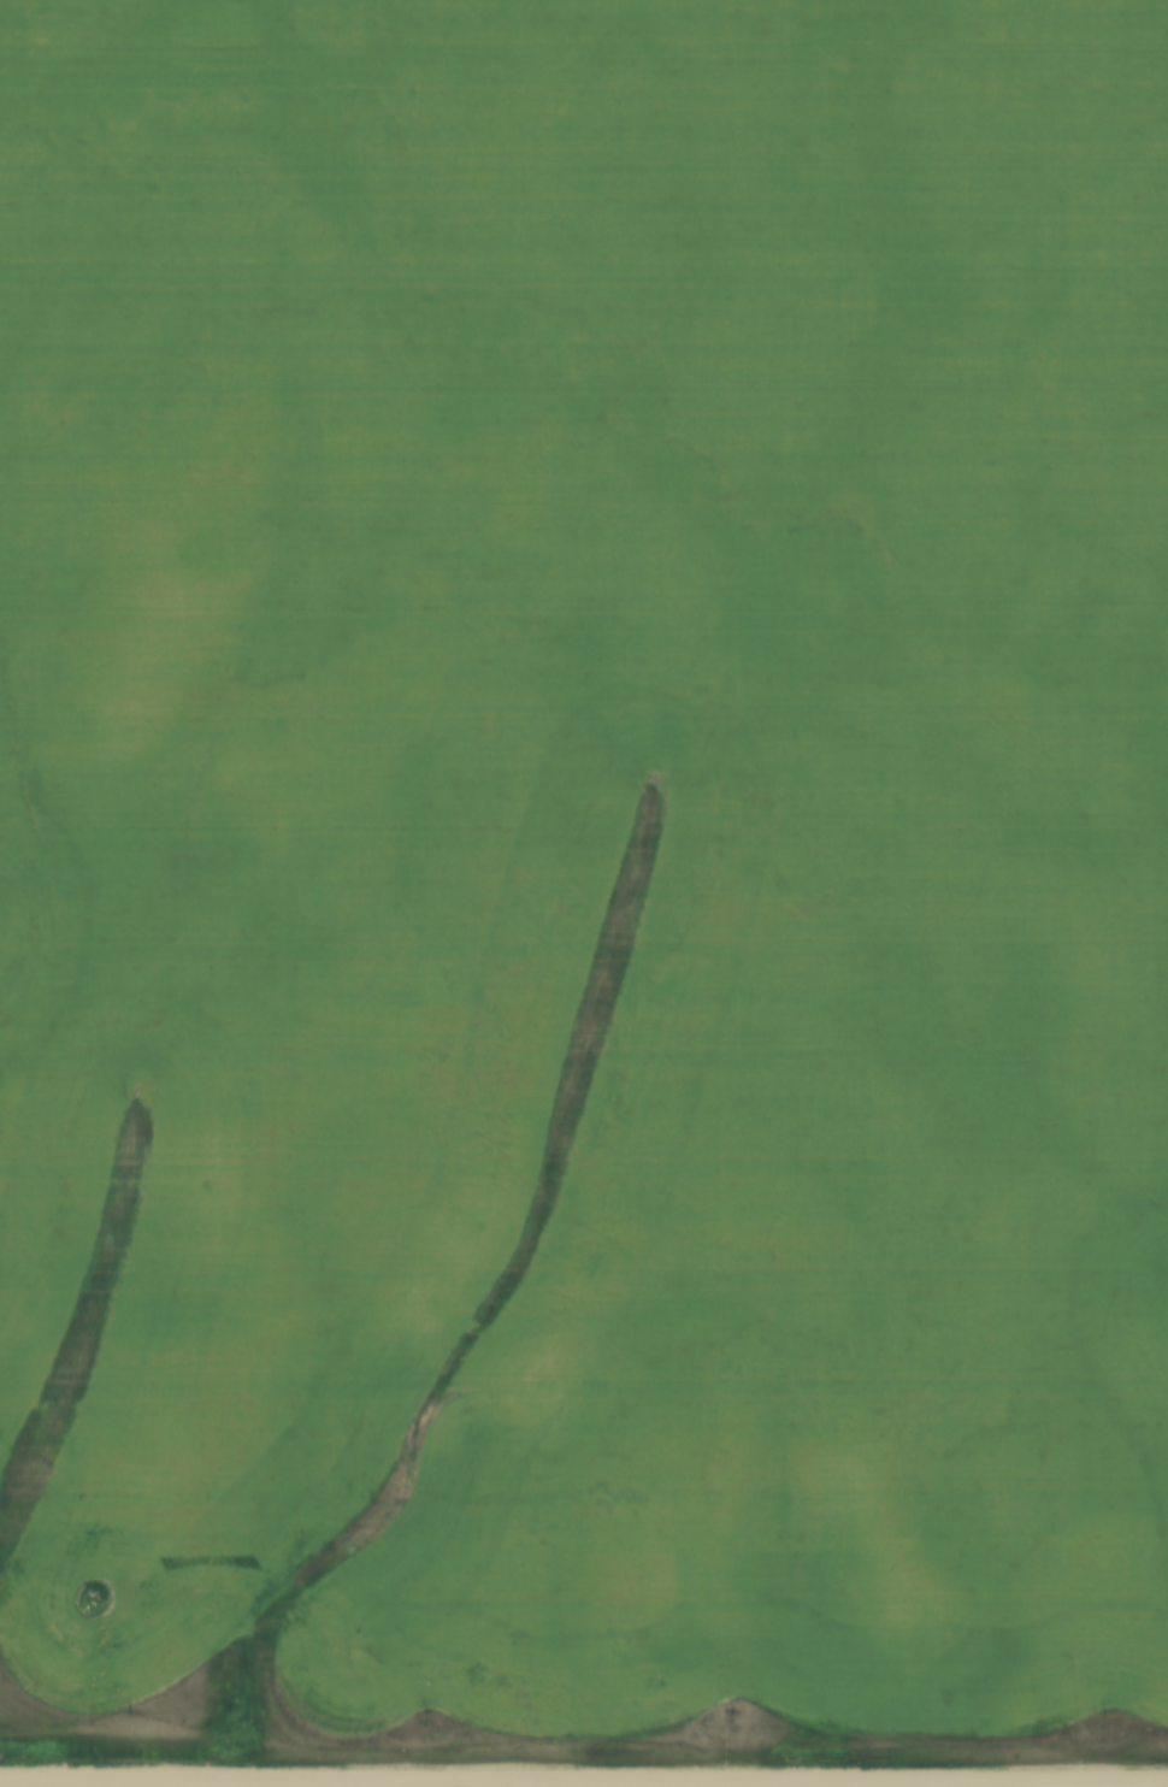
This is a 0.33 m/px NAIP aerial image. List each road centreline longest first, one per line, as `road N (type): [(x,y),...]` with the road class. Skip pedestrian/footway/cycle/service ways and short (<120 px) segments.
road 1 (residential): [(1167,1786),(0,1786)]

